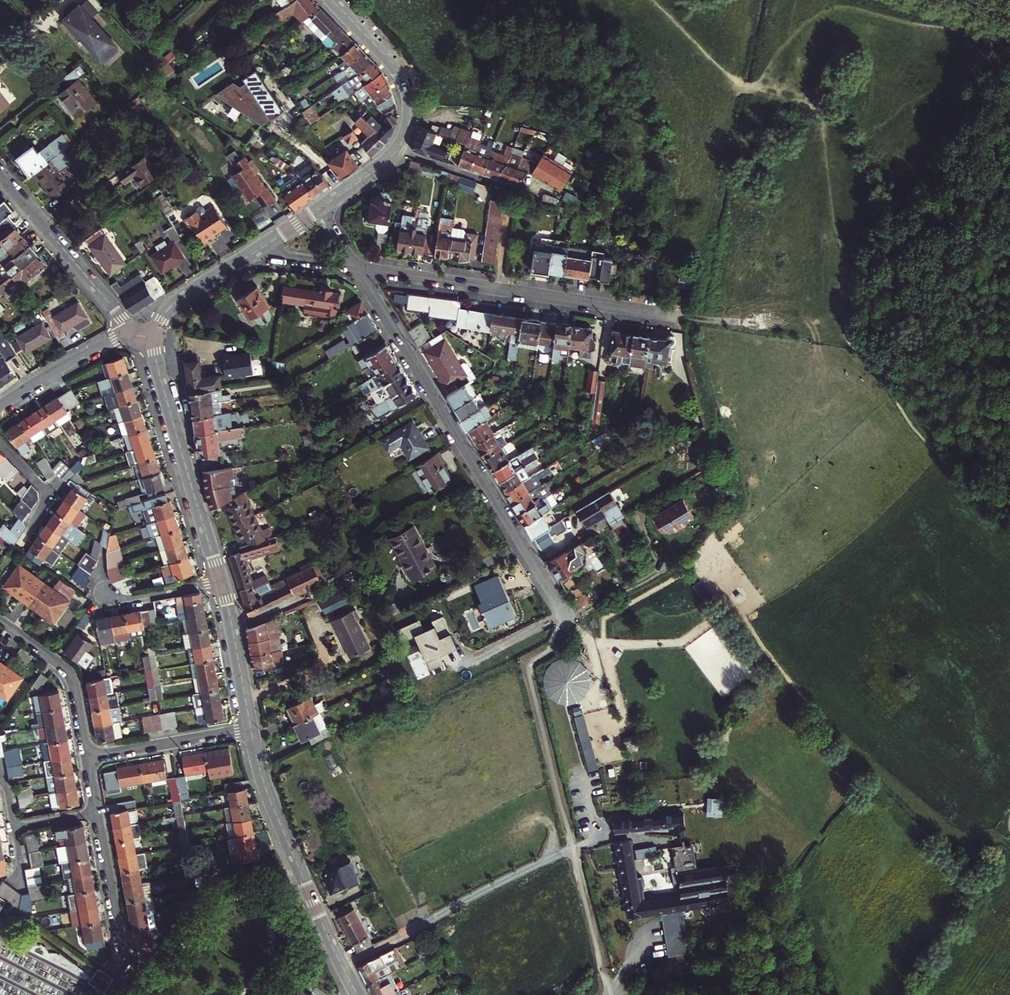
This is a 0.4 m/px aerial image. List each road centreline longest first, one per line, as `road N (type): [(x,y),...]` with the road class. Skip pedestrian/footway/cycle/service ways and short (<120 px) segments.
road 1 (residential): [(357,268),(560,609)]
road 2 (residential): [(357,268),(674,316)]
road 3 (tertiary): [(356,994),(282,832),(250,730)]
road 4 (tertiary): [(220,582),(159,377),(156,338)]
road 5 (residential): [(134,336),(0,173)]
road 6 (tertiary): [(396,151),(409,122),(408,90),(389,59),(331,0)]
road 7 (residential): [(0,620),(67,672),(87,759)]
road 8 (residential): [(87,759),(250,730)]
road 9 (residential): [(134,336),(0,408)]
road 10 (tertiary): [(250,730),(220,582)]
road 11 (residential): [(610,994),(573,849)]
road 12 (residential): [(96,811),(122,951)]
road 13 (residential): [(396,151),(525,191)]
road 14 (tertiary): [(156,338),(173,304),(254,254)]

